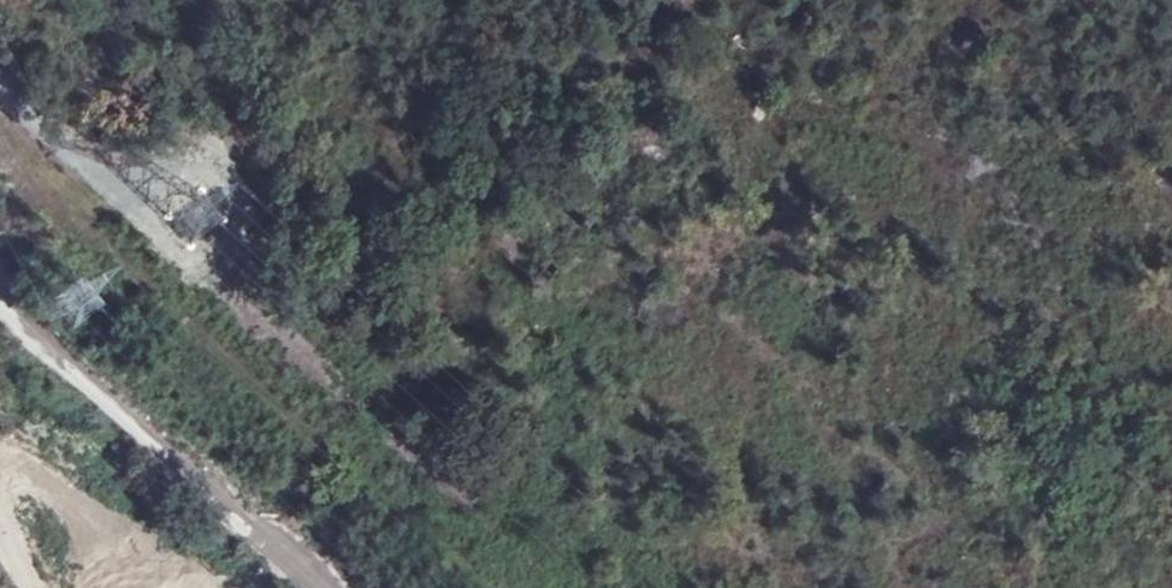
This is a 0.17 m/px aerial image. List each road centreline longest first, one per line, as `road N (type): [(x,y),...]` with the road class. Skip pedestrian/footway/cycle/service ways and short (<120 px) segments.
road 1 (track): [(0,303),(320,587)]

